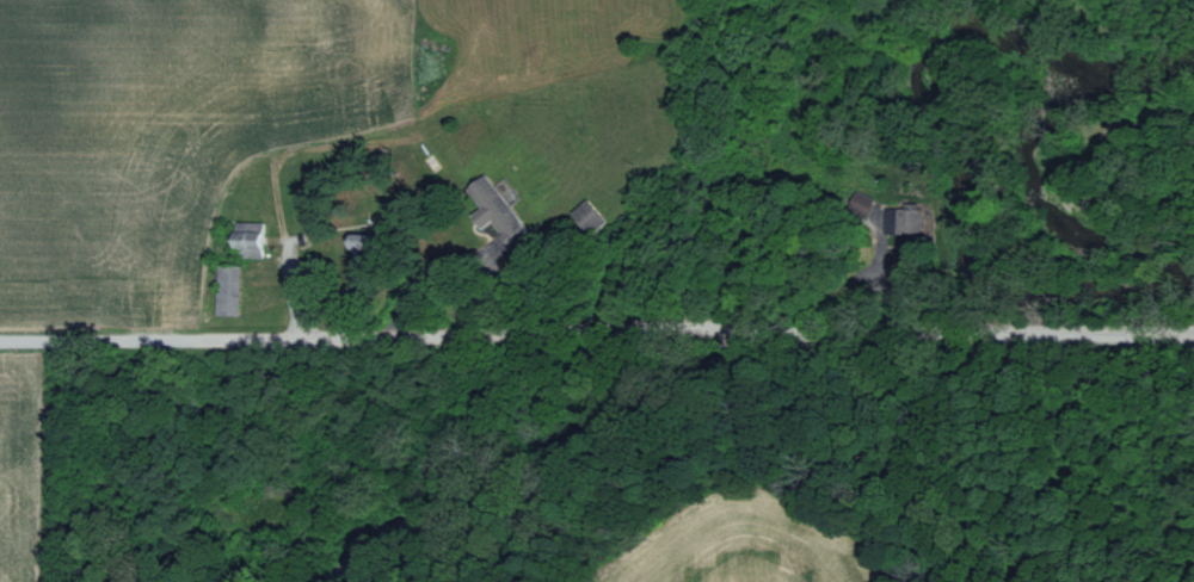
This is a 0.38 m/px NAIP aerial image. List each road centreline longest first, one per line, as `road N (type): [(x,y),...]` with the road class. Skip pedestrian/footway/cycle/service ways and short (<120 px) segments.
road 1 (residential): [(0,339),(755,324),(1193,329)]
road 2 (residential): [(331,581),(365,545),(439,503),(607,434),(755,324)]

